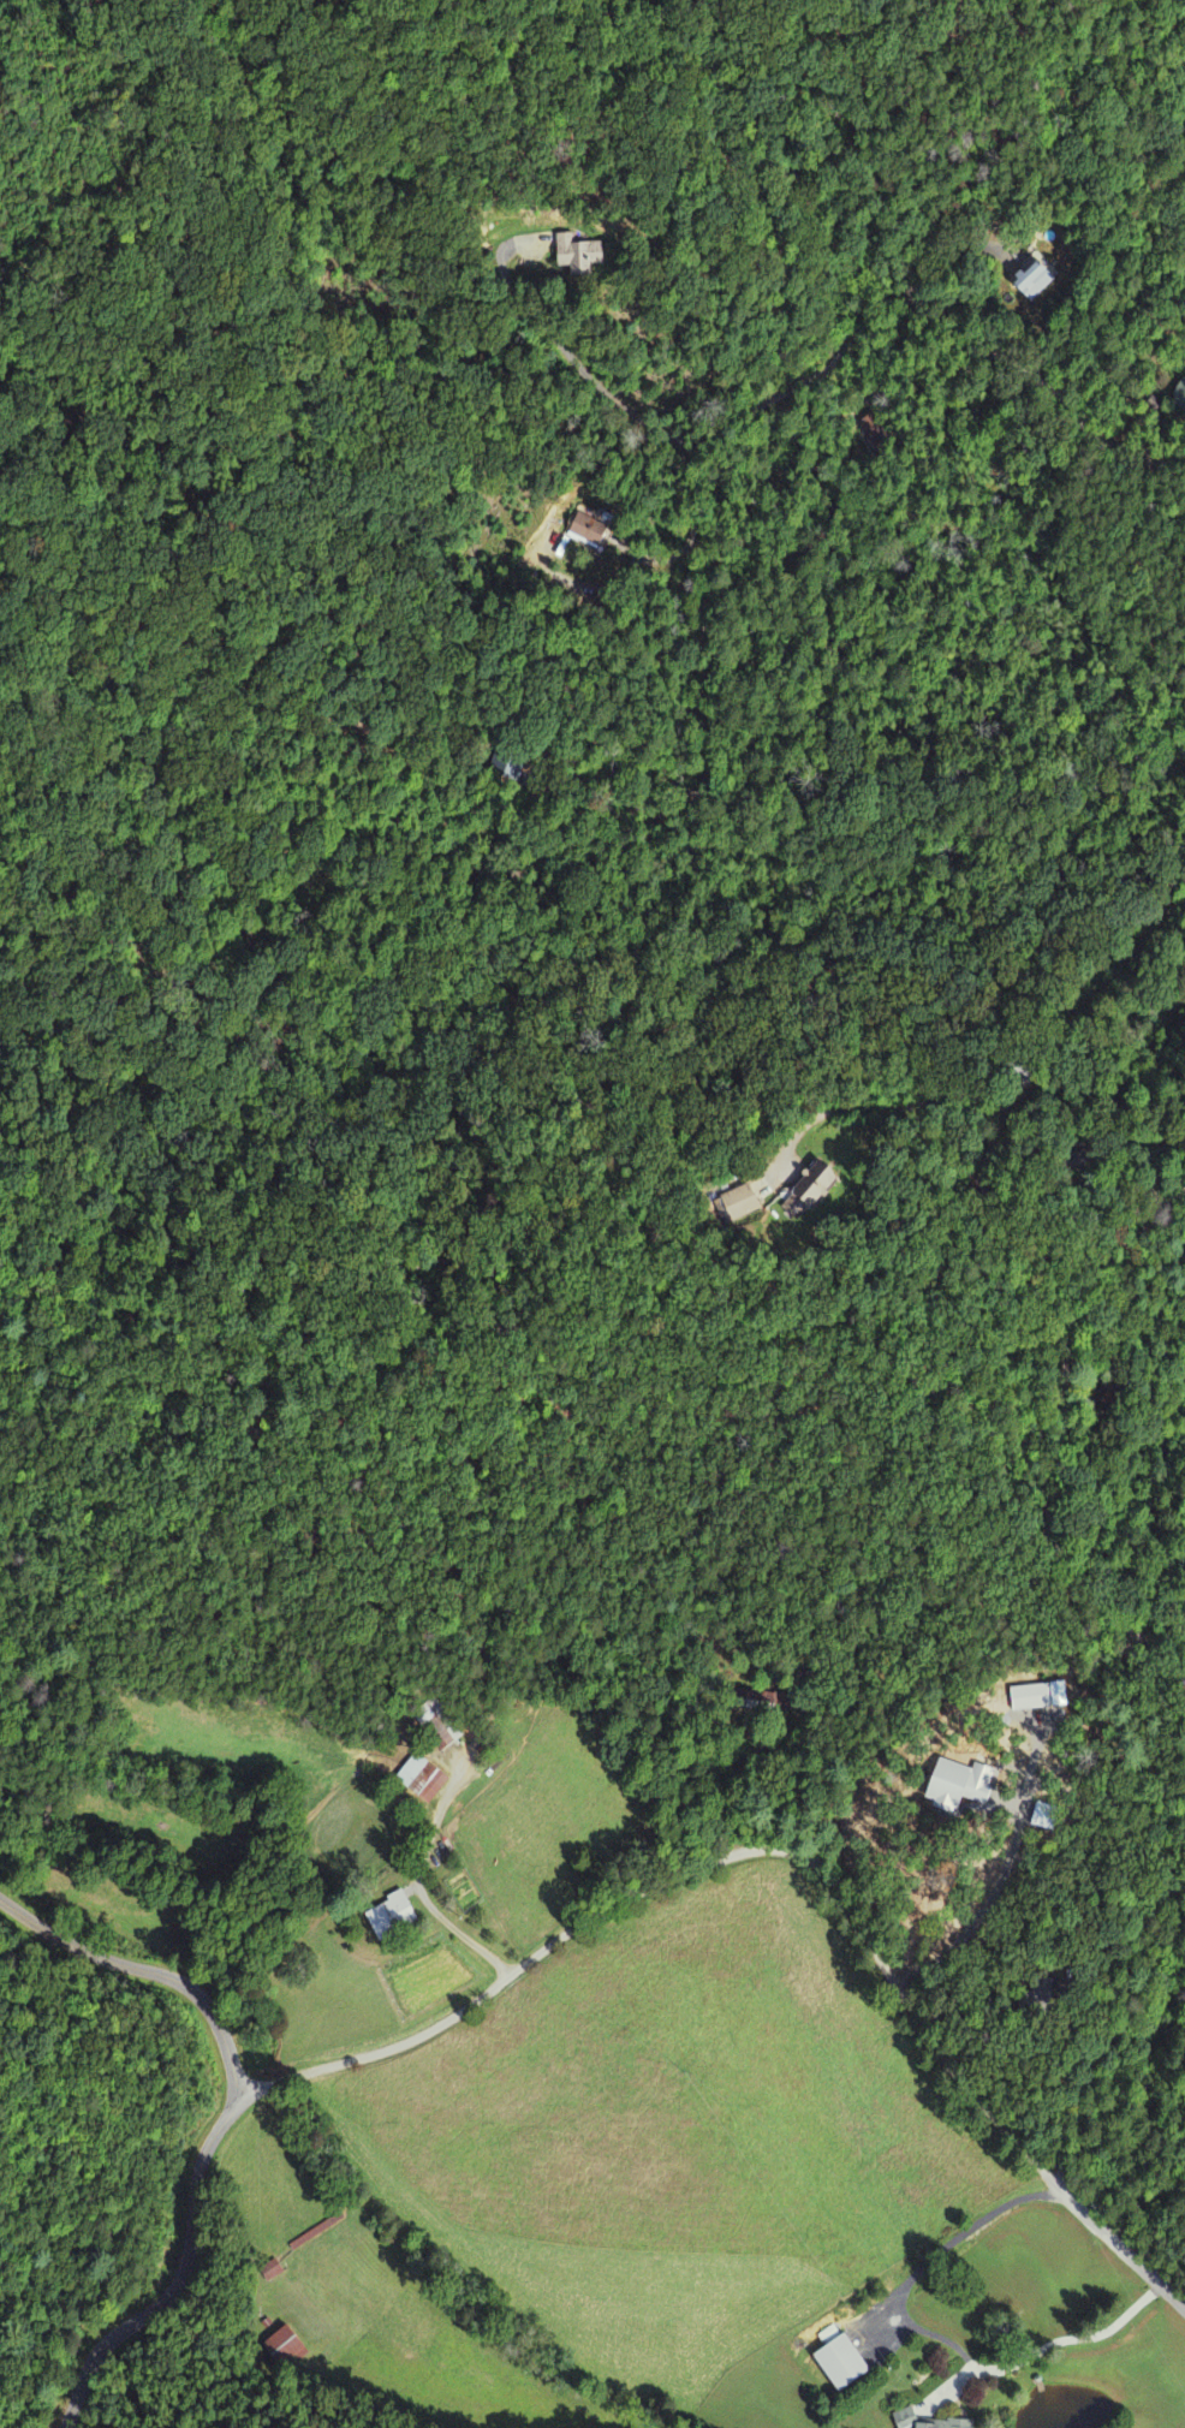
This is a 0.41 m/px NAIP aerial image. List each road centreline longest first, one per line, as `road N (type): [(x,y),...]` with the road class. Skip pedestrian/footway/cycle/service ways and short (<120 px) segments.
road 1 (residential): [(66,2427),(97,2353),(168,2301),(181,2279),(206,2149),(243,2101),(279,2079),(425,2033),(624,1898),(758,1849),(803,1852),(826,1869),(961,2082),(1184,2310)]
road 2 (residential): [(1184,463),(1124,459),(1059,397),(937,314),(916,300),(876,304),(823,373),(737,416),(698,447),(687,488),(708,578),(709,740),(697,787),(675,809),(514,873)]
road 3 (residential): [(1184,1634),(1157,1637),(1121,1623),(1086,1578),(1054,1557),(1049,1535),(1077,1314),(1096,1270),(1124,1237),(1184,1195)]
road 4 (residential): [(1169,1207),(1121,1188),(995,1190),(982,1178),(987,1117),(977,1096),(827,1113),(800,1129)]
road 5 (residential): [(243,2101),(225,2034),(187,1984),(62,1938),(0,1899)]

